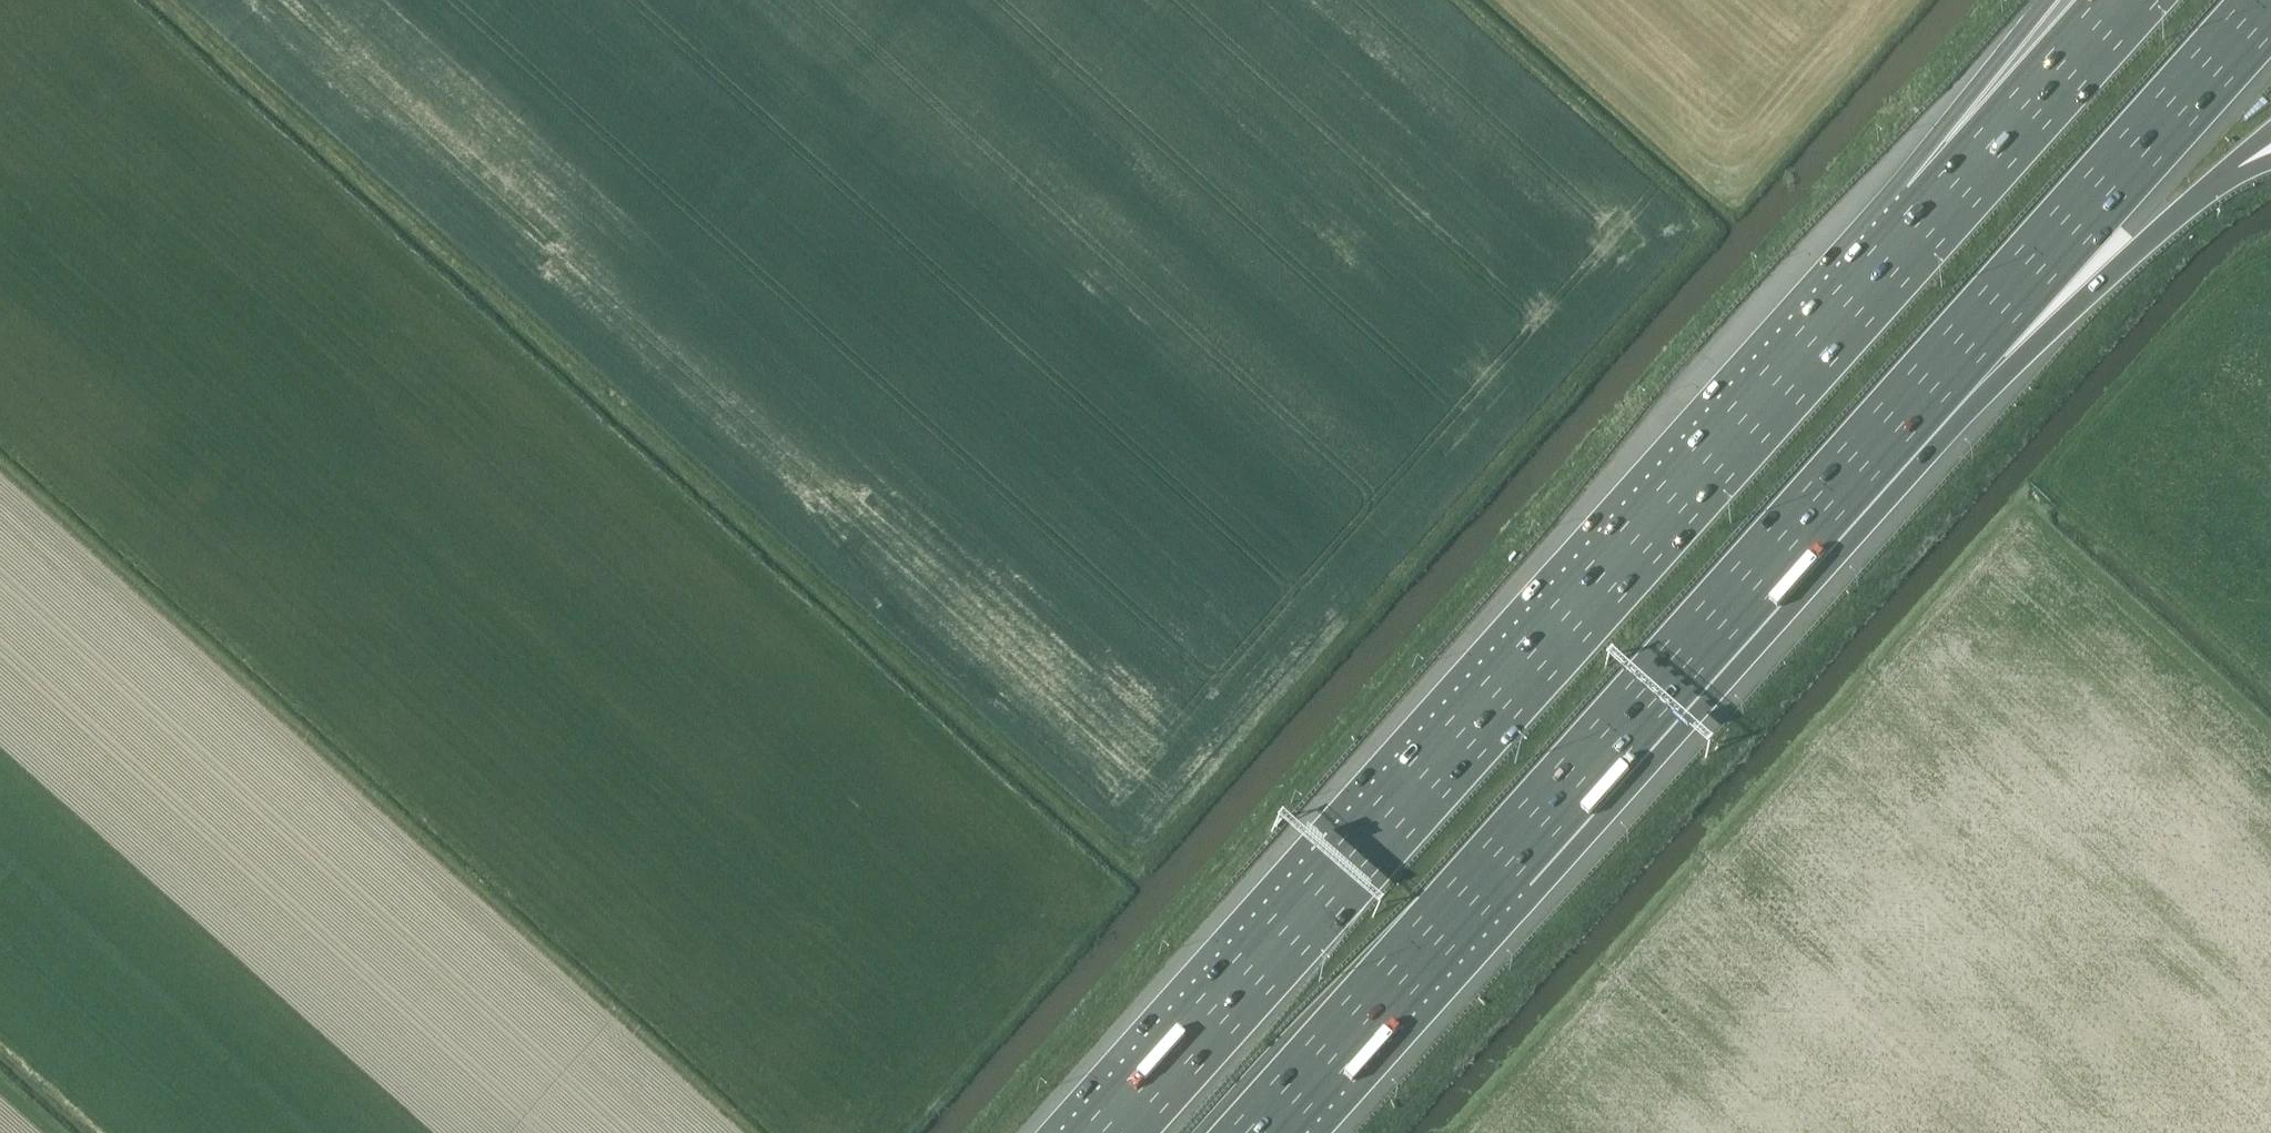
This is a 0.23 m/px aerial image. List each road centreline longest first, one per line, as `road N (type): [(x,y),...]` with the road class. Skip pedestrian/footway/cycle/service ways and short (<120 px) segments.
road 1 (motorway): [(1939,212),(1113,1132)]
road 2 (motorway): [(1256,1132),(1966,341)]
road 3 (motorway): [(1966,341),(2270,1)]
road 4 (motorway): [(1966,341),(2140,247),(2211,186)]
road 5 (motorway): [(2129,0),(1939,212)]
road 6 (motorway): [(2053,0),(1939,212)]

